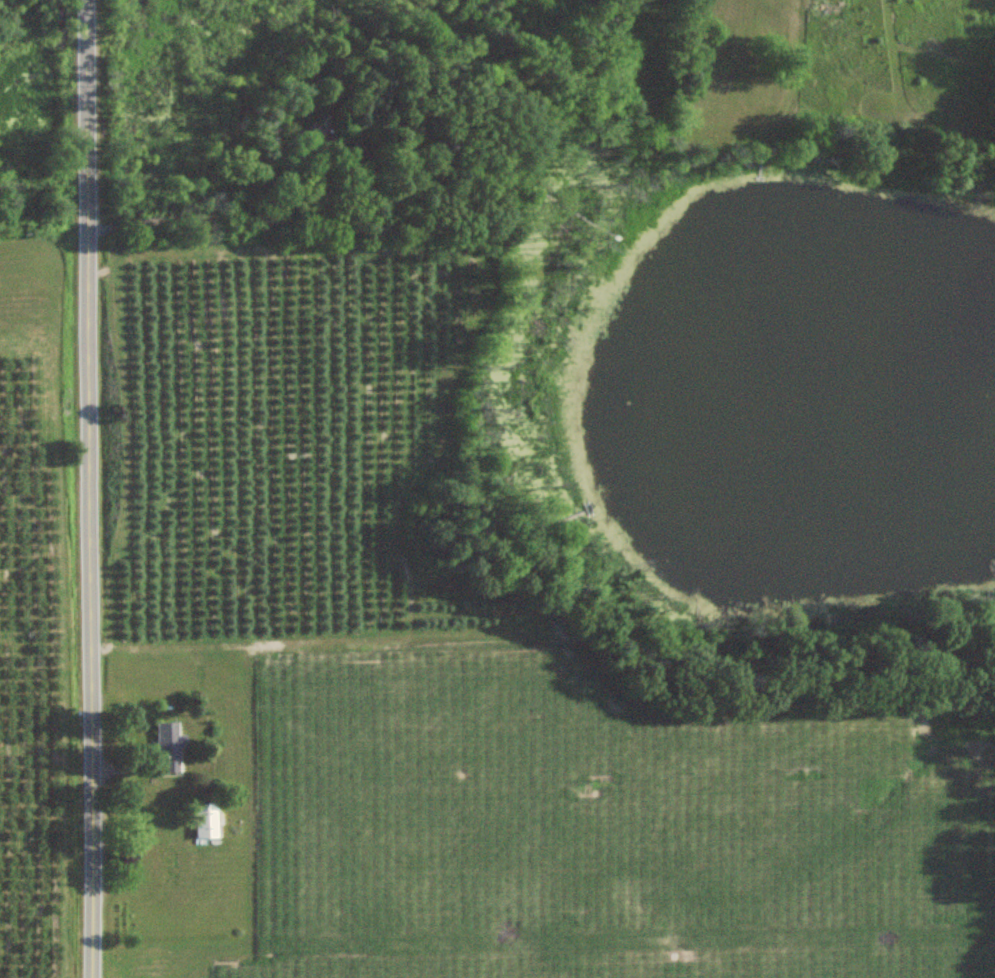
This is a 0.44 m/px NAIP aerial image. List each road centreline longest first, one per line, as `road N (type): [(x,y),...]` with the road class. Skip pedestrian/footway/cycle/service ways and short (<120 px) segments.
road 1 (tertiary): [(93,977),(87,0)]

